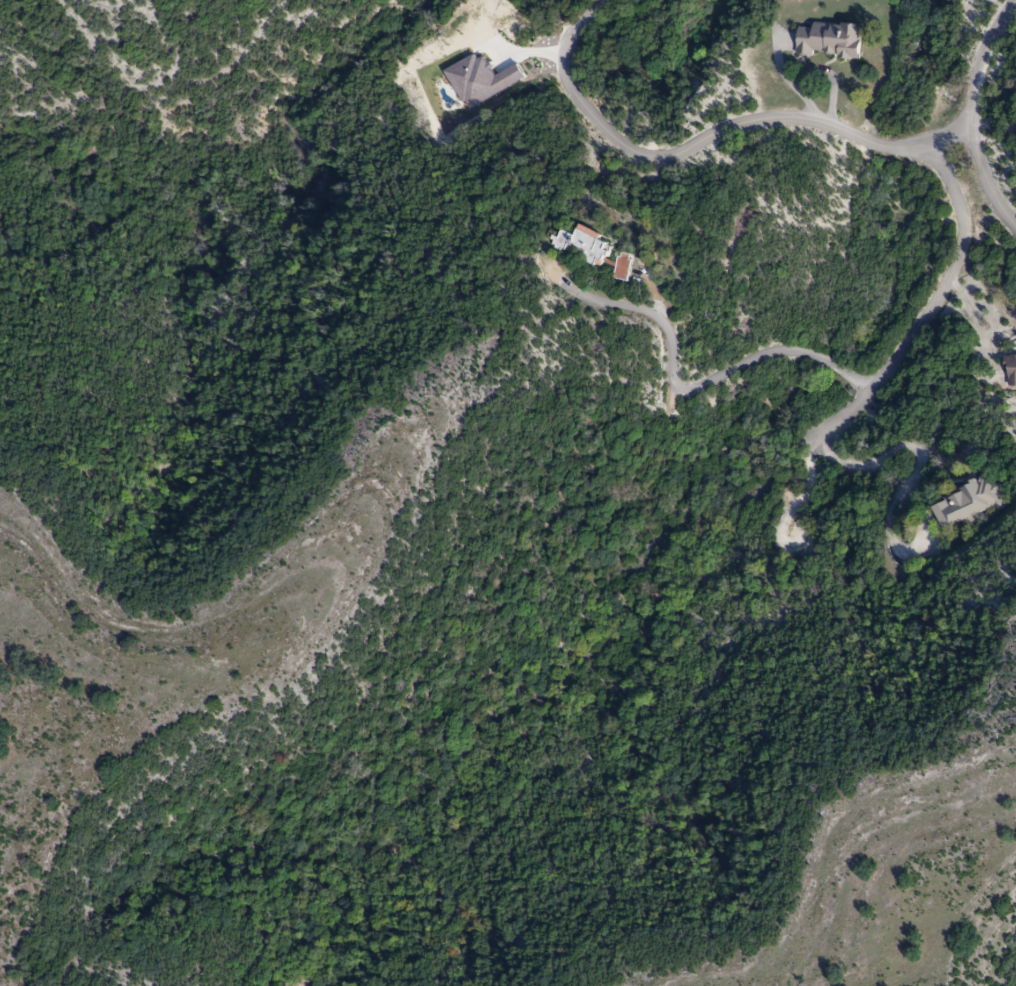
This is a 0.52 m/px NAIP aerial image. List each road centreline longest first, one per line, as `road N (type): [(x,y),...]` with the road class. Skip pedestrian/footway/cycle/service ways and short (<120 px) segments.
road 1 (residential): [(600,0),(568,34),(566,88),(600,130),(659,158),(681,155),(727,128),(790,117),(880,146),(936,145),(971,120),(984,55),(1015,0)]
road 2 (residential): [(817,443),(901,353),(959,257),(960,216),(936,145)]

